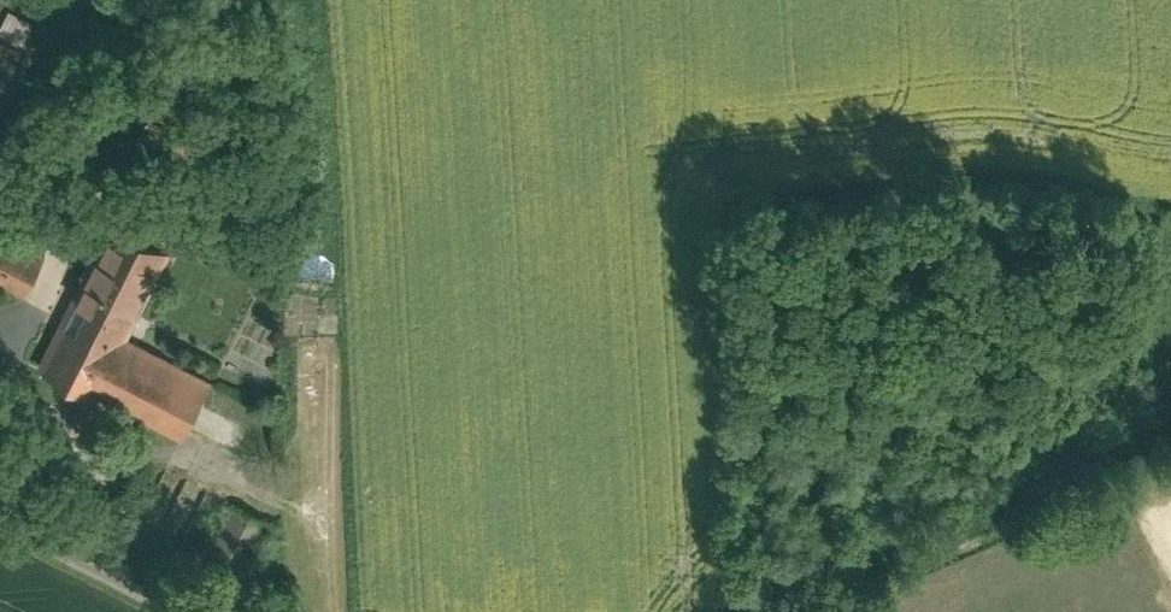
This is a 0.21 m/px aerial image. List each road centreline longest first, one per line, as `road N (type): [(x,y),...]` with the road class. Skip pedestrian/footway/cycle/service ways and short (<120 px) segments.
road 1 (residential): [(199,611),(0,513)]

